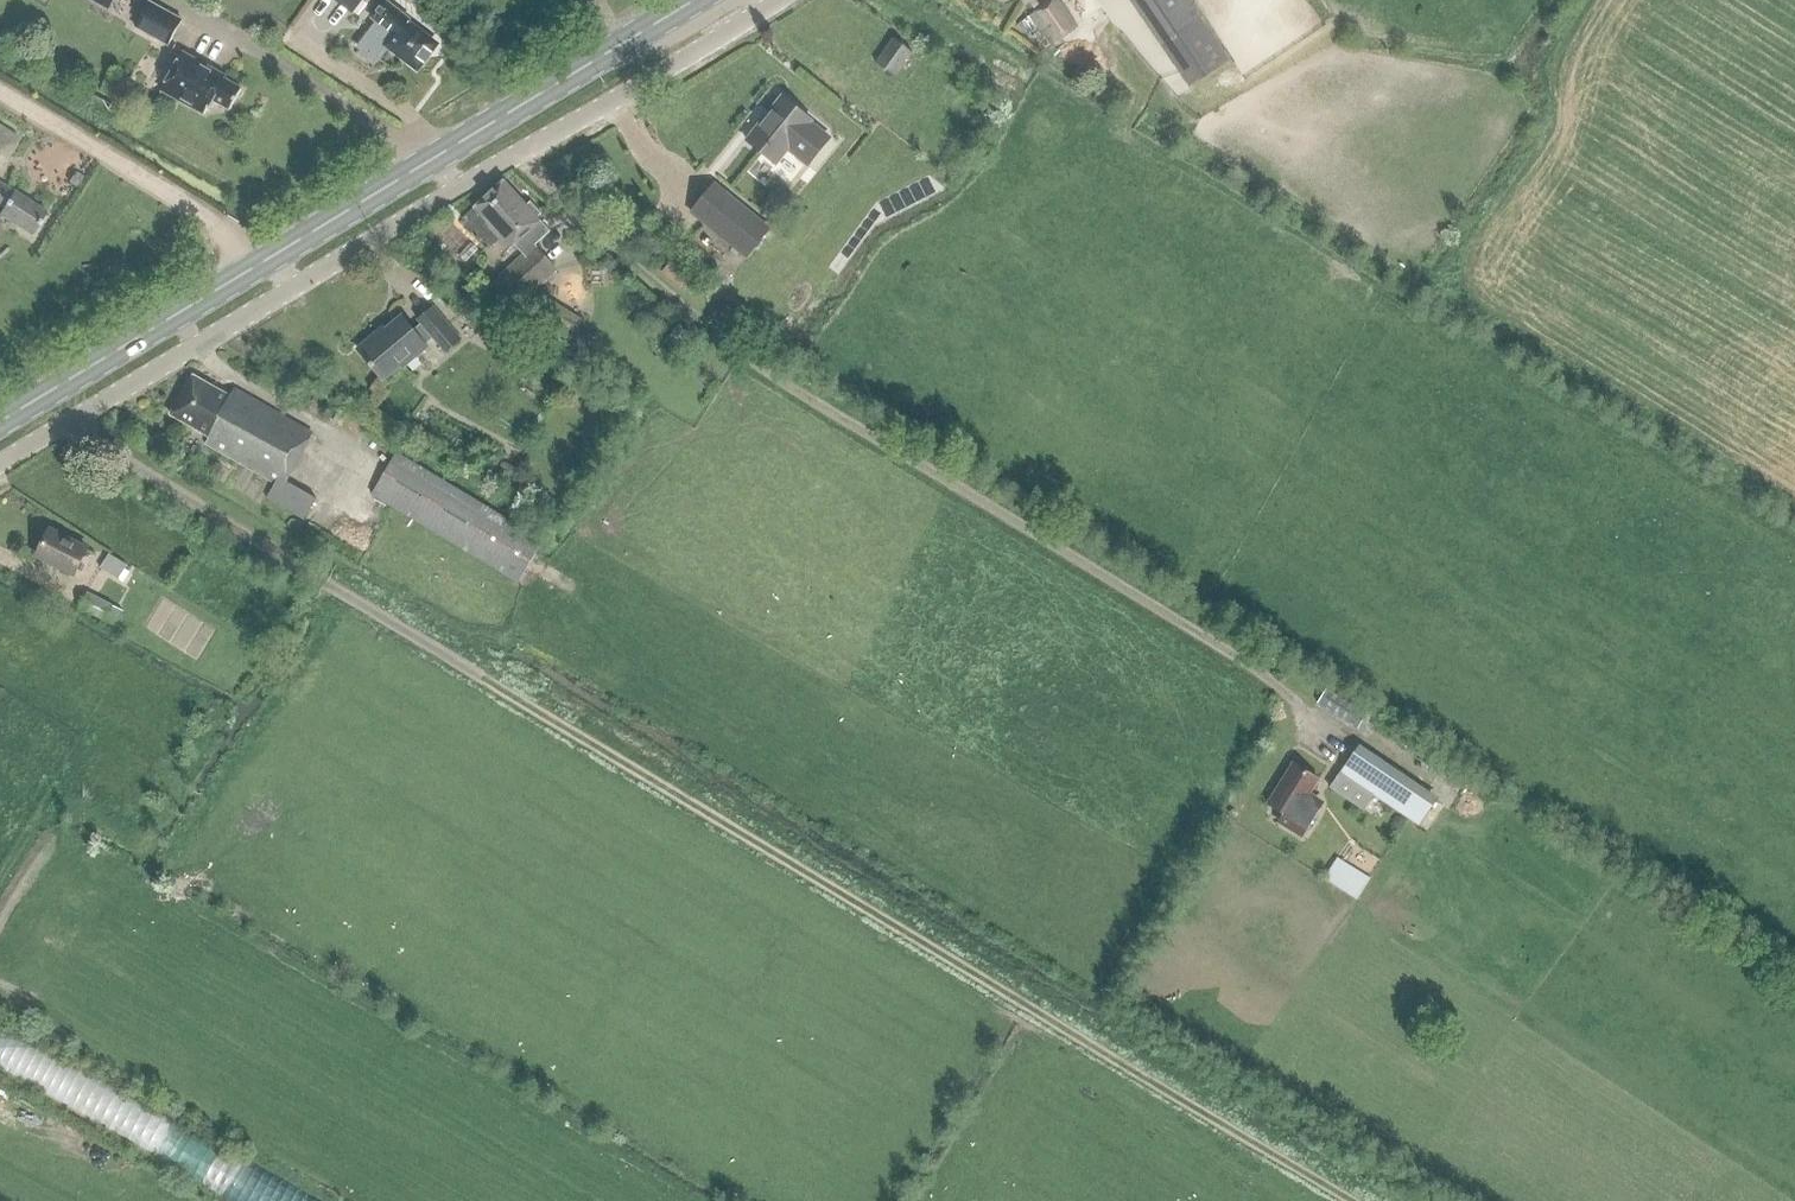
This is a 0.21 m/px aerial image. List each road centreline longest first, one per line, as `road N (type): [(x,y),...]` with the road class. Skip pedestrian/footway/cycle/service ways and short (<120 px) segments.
road 1 (track): [(1352,1200),(317,579)]
road 2 (unclassified): [(0,464),(776,0)]
road 3 (primary): [(0,420),(693,0)]
road 4 (track): [(69,422),(317,579)]

